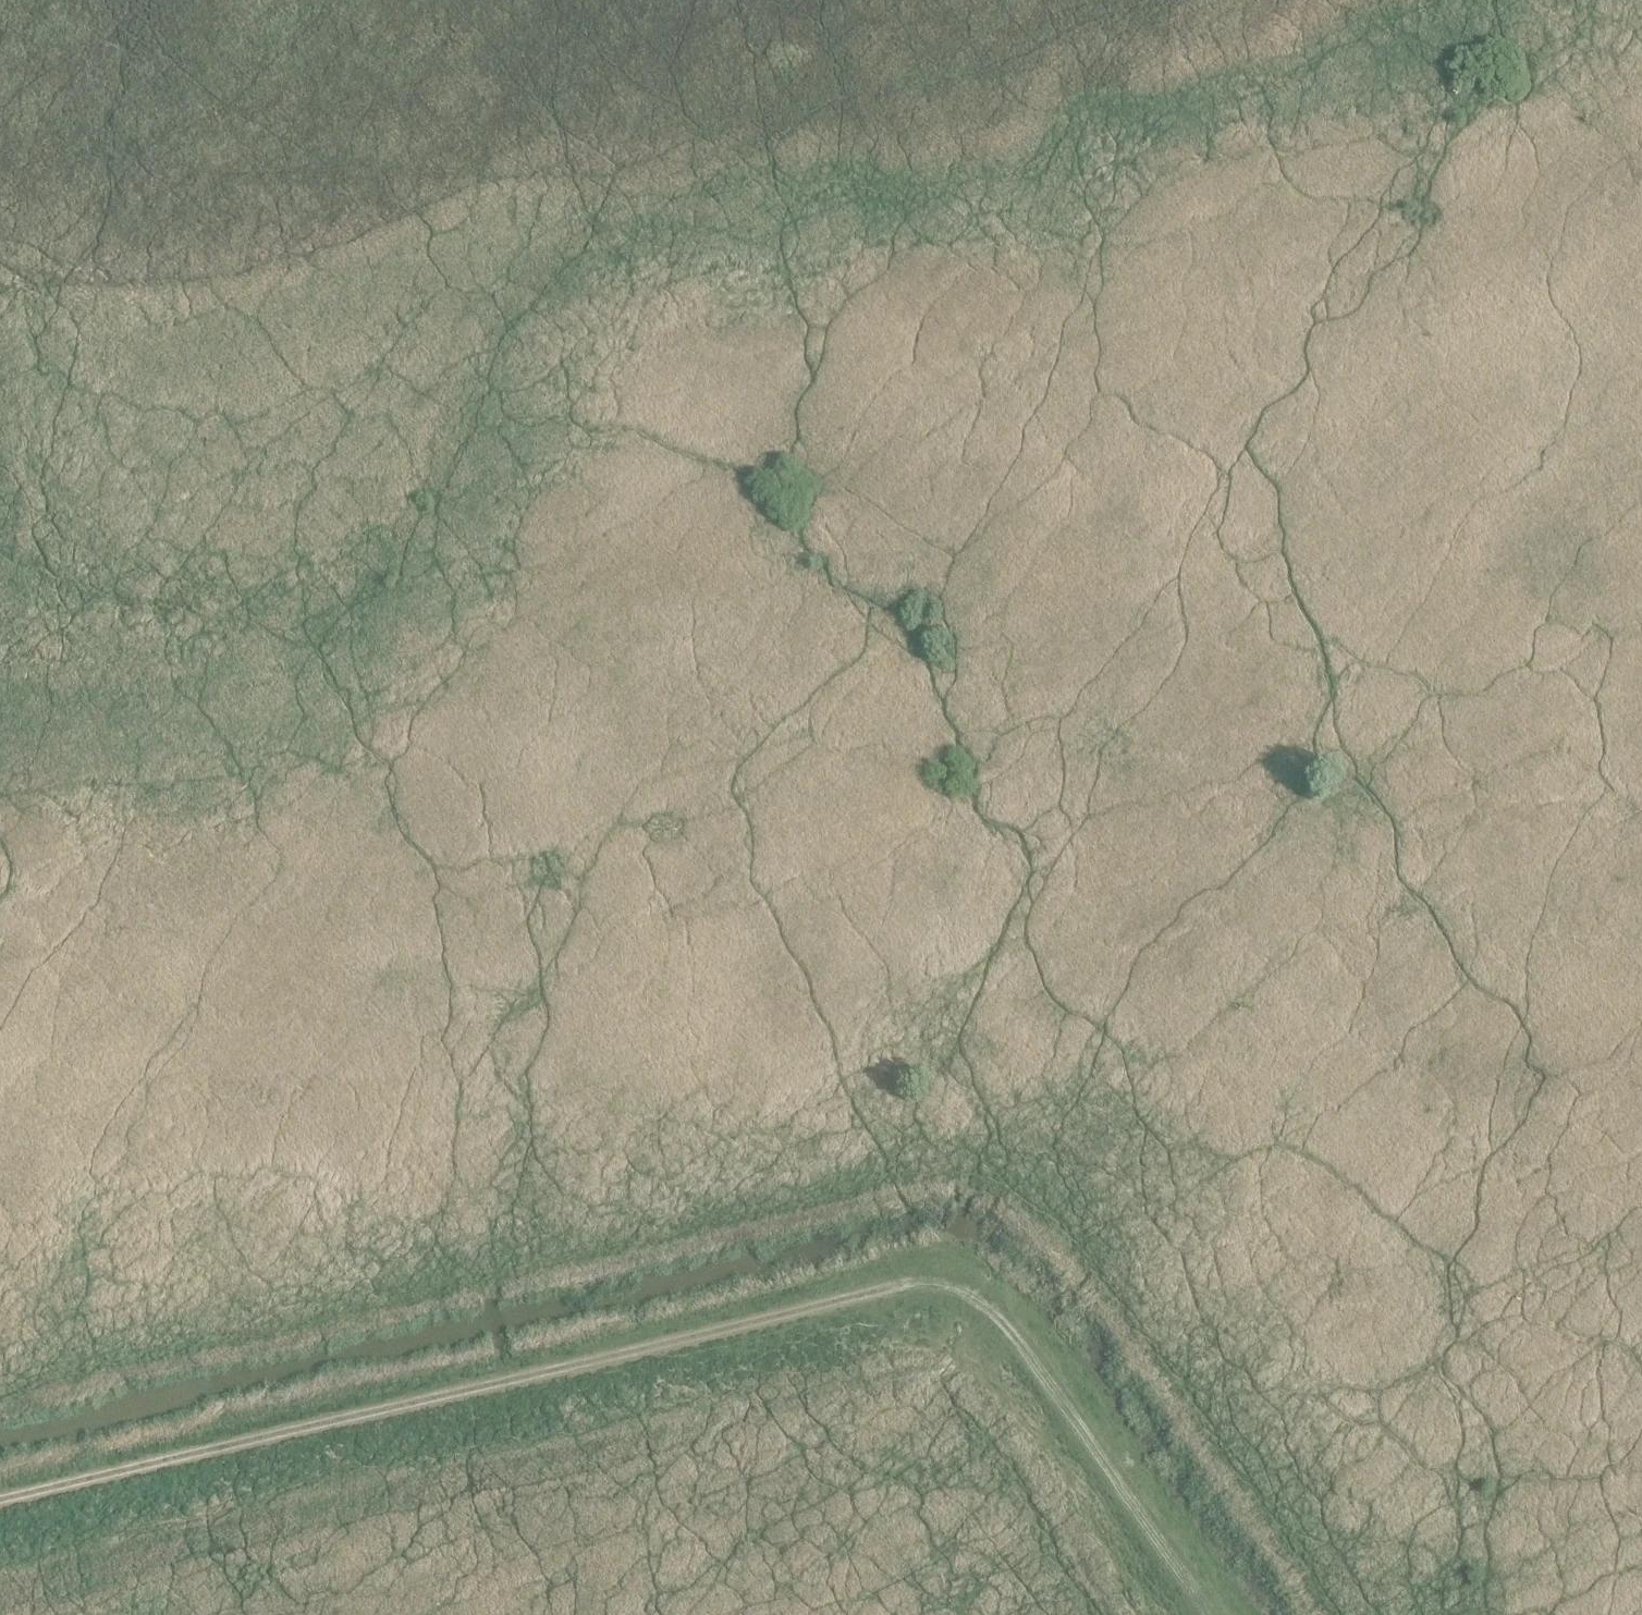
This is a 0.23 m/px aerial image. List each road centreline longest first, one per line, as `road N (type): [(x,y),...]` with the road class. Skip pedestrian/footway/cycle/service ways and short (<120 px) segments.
road 1 (track): [(0,1506),(941,1279),(1008,1326),(1209,1614)]

